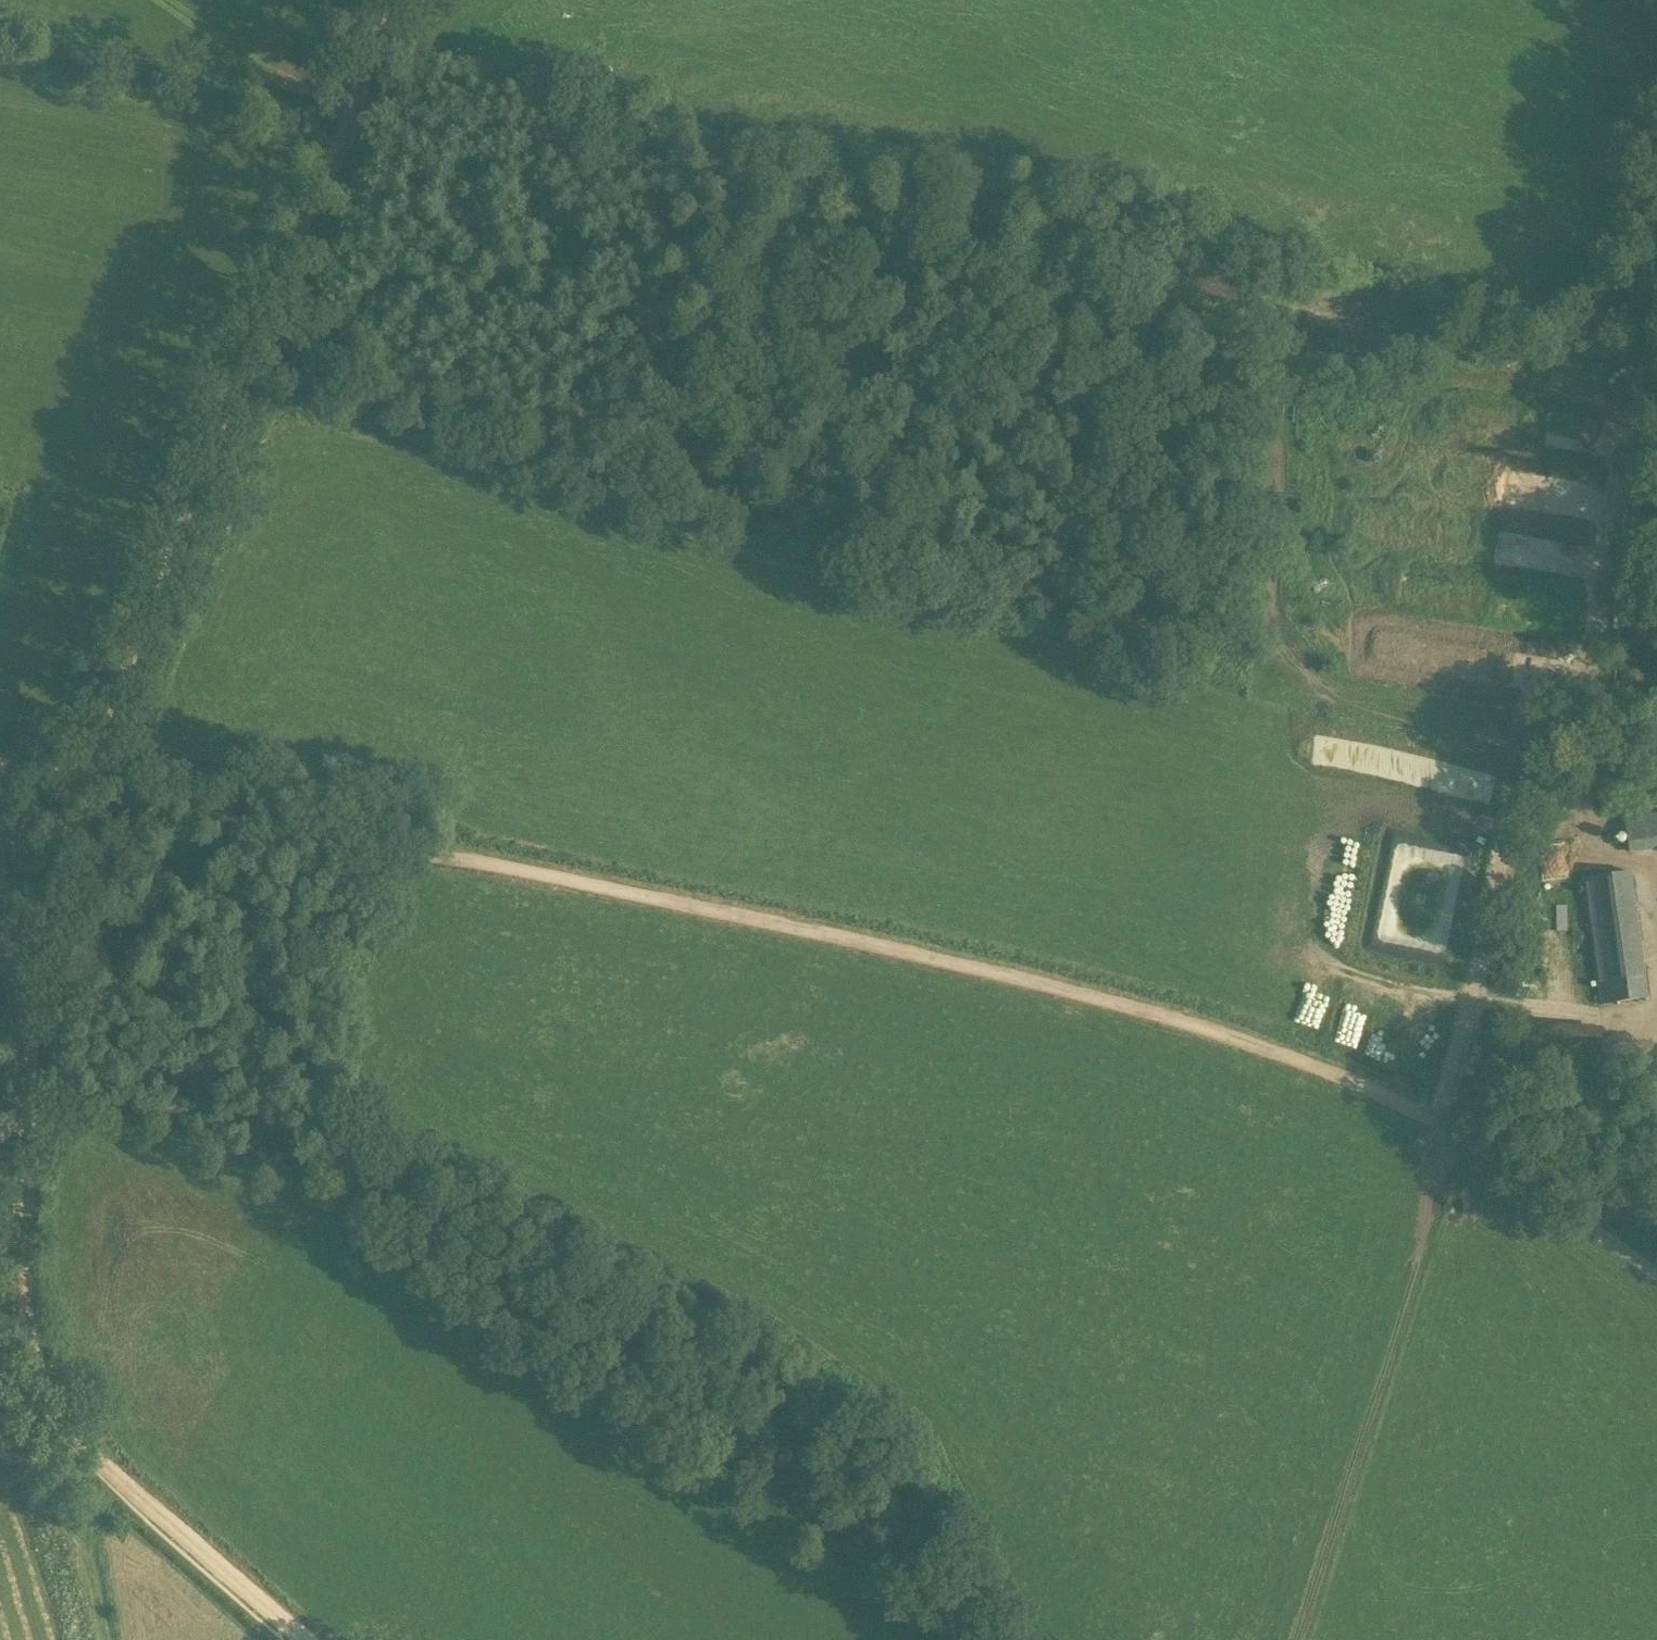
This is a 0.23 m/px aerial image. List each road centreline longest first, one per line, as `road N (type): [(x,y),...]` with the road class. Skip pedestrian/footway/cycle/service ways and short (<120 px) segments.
road 1 (track): [(1656,1268),(1562,1198),(1424,1116),(1178,1015),(740,917),(81,790)]
road 2 (track): [(81,790),(34,945),(31,982),(39,1389),(95,1478),(279,1639)]
road 3 (track): [(392,0),(81,790)]

